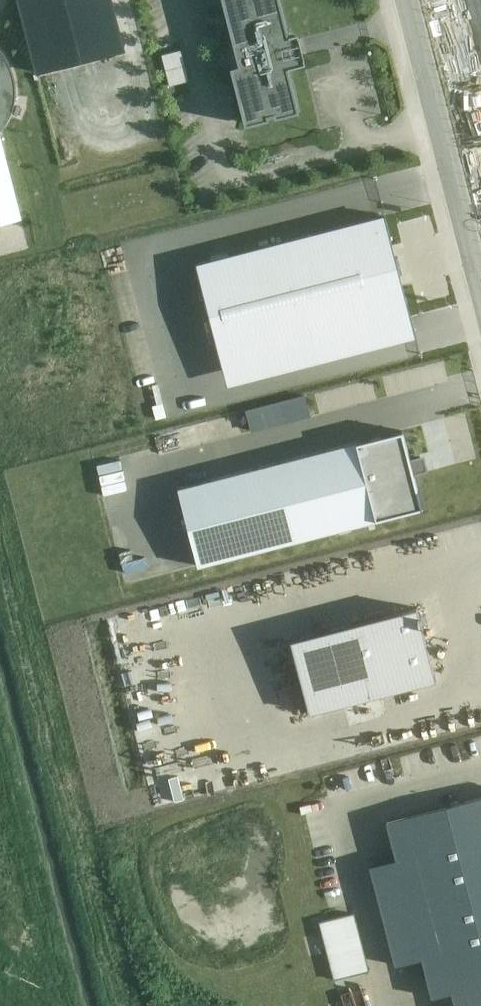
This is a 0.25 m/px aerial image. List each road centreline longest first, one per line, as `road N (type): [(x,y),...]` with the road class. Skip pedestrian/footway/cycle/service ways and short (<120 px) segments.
road 1 (residential): [(409,0),(480,286)]

